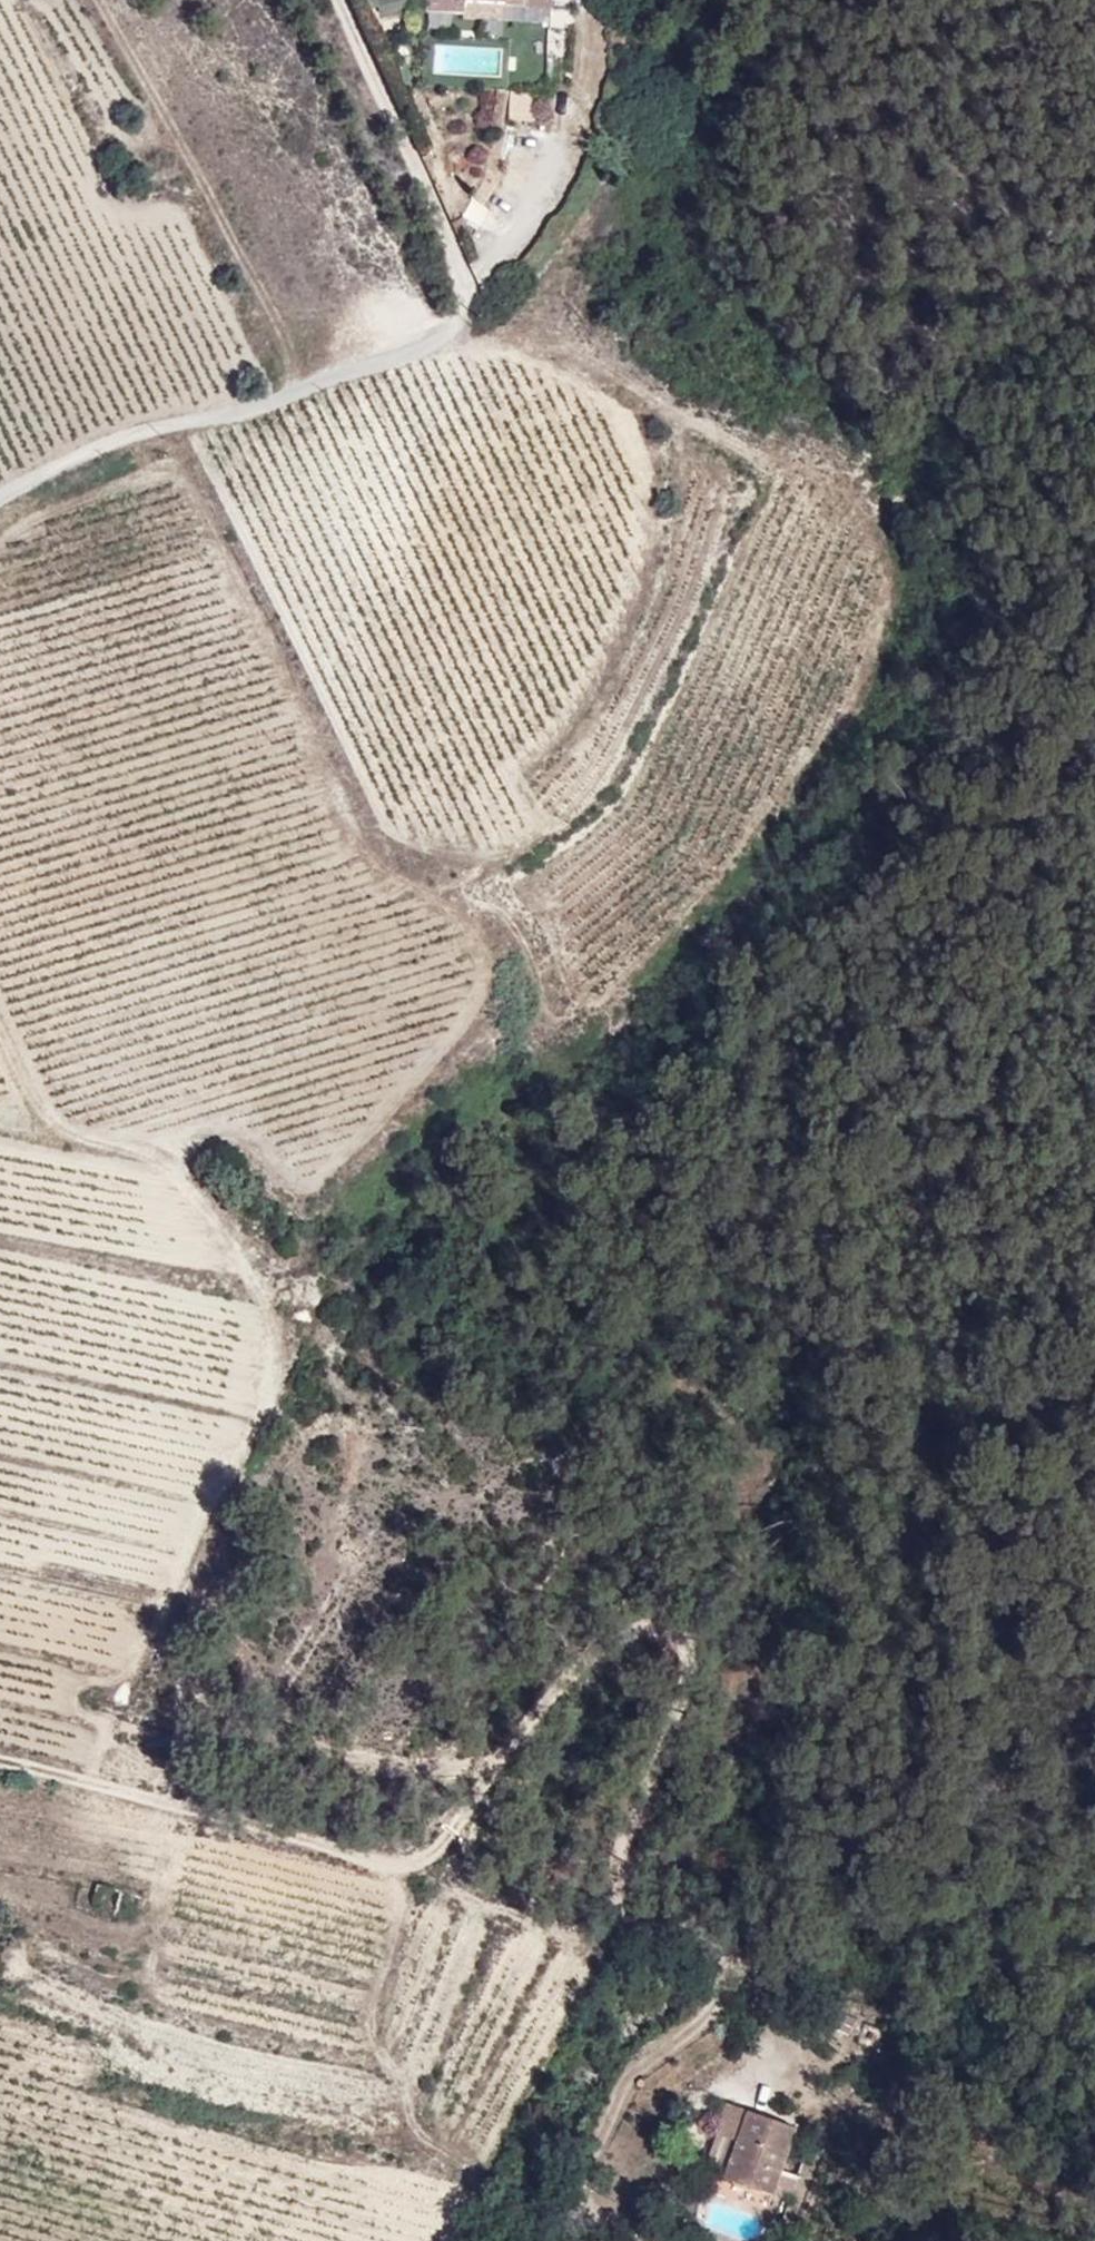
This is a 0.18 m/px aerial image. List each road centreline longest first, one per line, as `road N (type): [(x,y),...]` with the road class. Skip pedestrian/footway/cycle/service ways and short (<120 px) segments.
road 1 (unclassified): [(0,499),(136,437),(291,399),(431,344),(458,322),(470,286),(343,0)]

